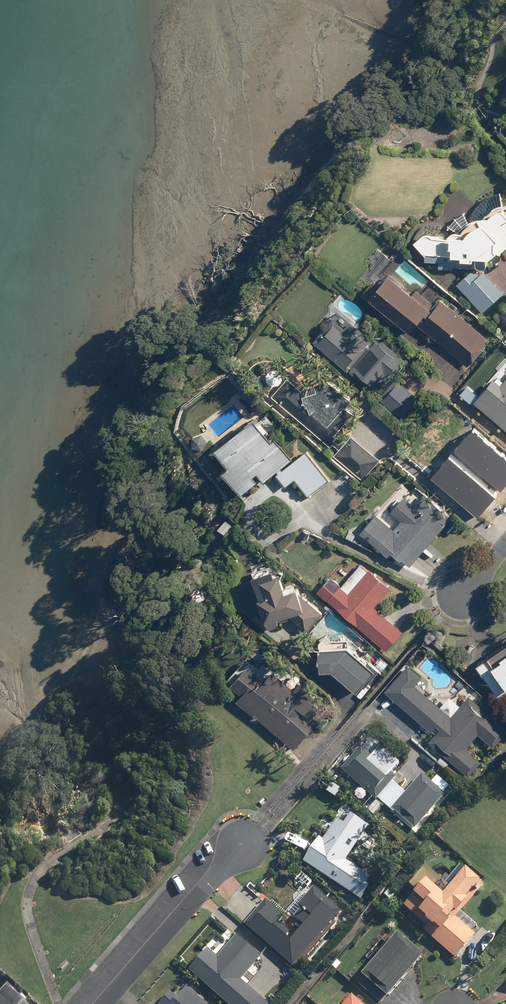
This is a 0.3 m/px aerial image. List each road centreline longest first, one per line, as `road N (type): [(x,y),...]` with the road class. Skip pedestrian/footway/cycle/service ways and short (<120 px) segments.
road 1 (residential): [(243,842),(102,1003)]

